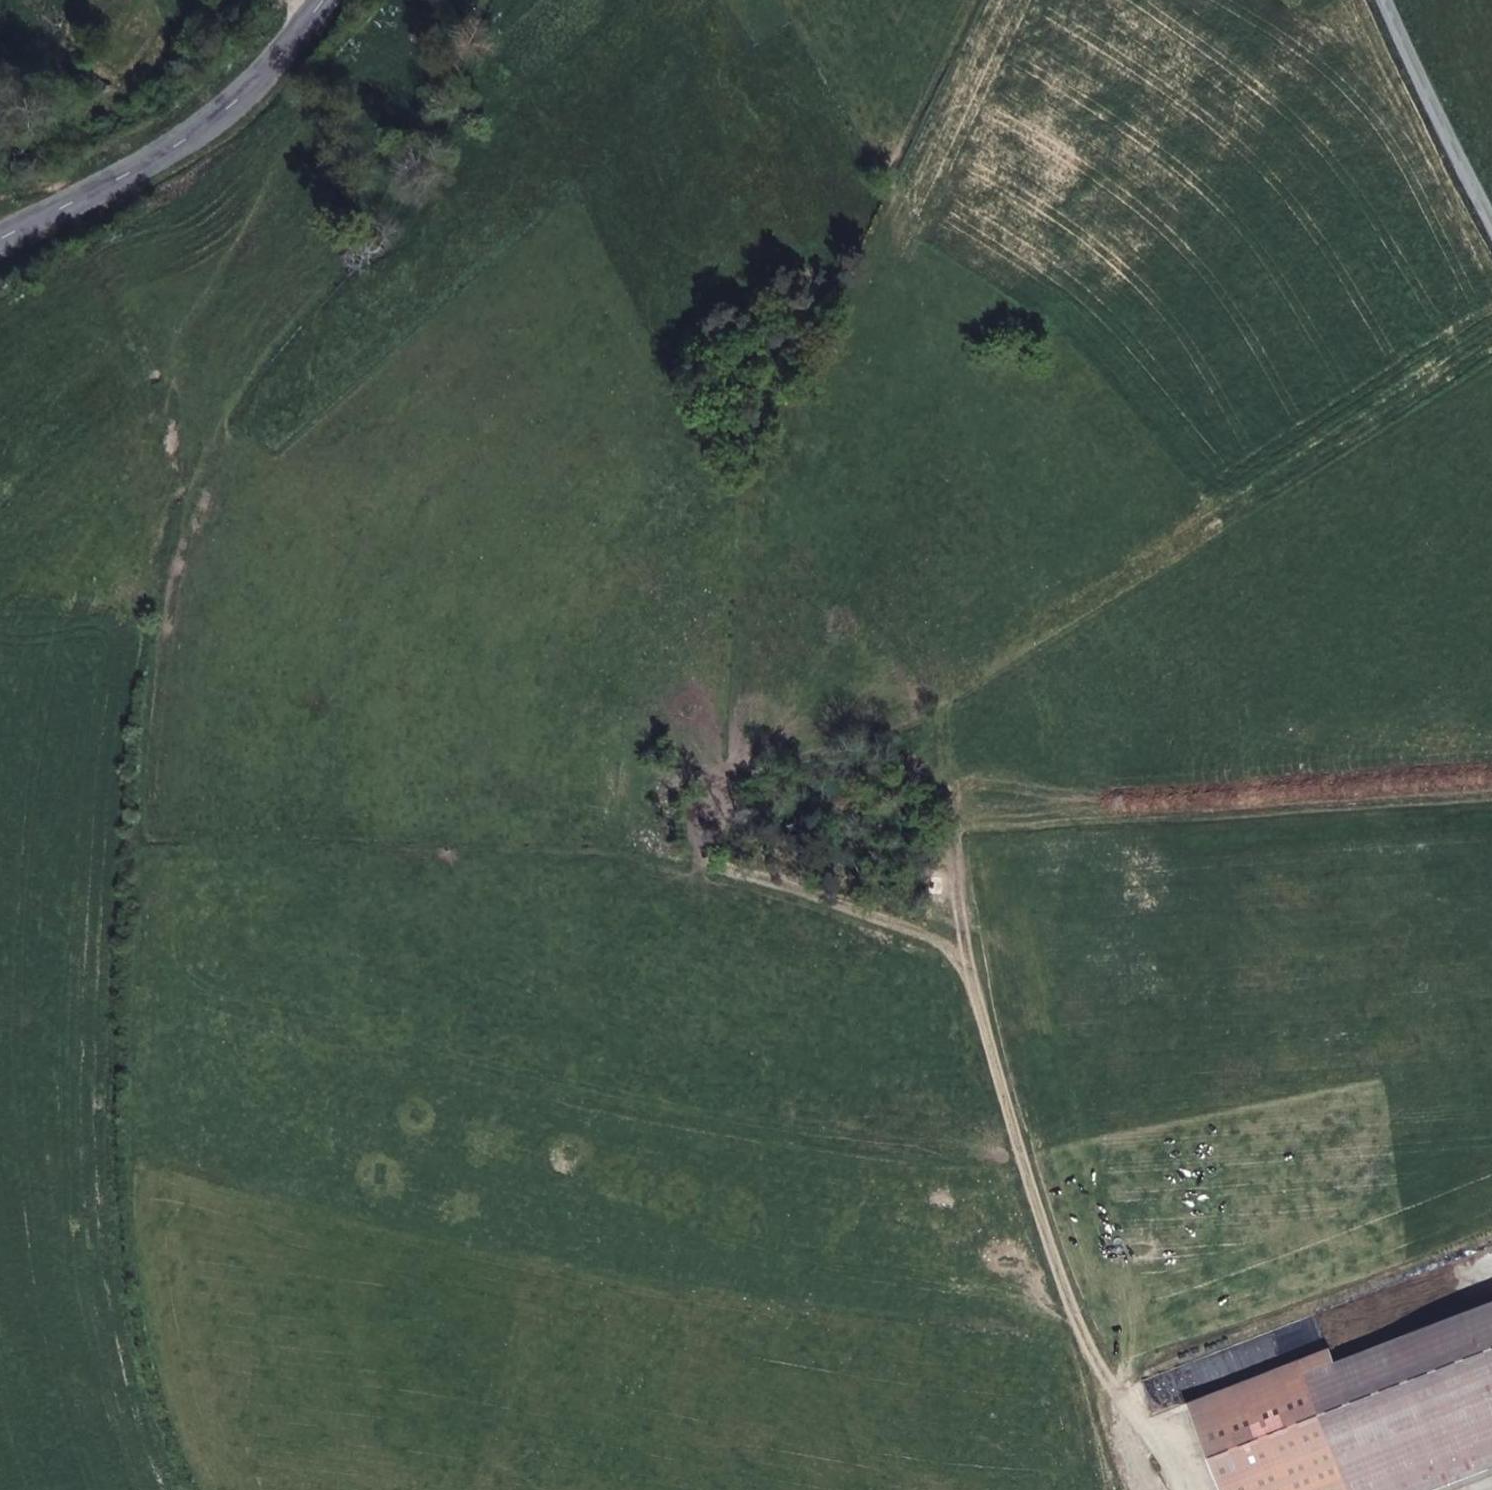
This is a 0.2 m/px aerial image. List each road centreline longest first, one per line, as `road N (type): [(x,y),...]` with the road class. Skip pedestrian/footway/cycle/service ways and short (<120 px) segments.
road 1 (tertiary): [(0,237),(226,128),(345,0)]
road 2 (unclassified): [(1388,0),(1491,218)]

